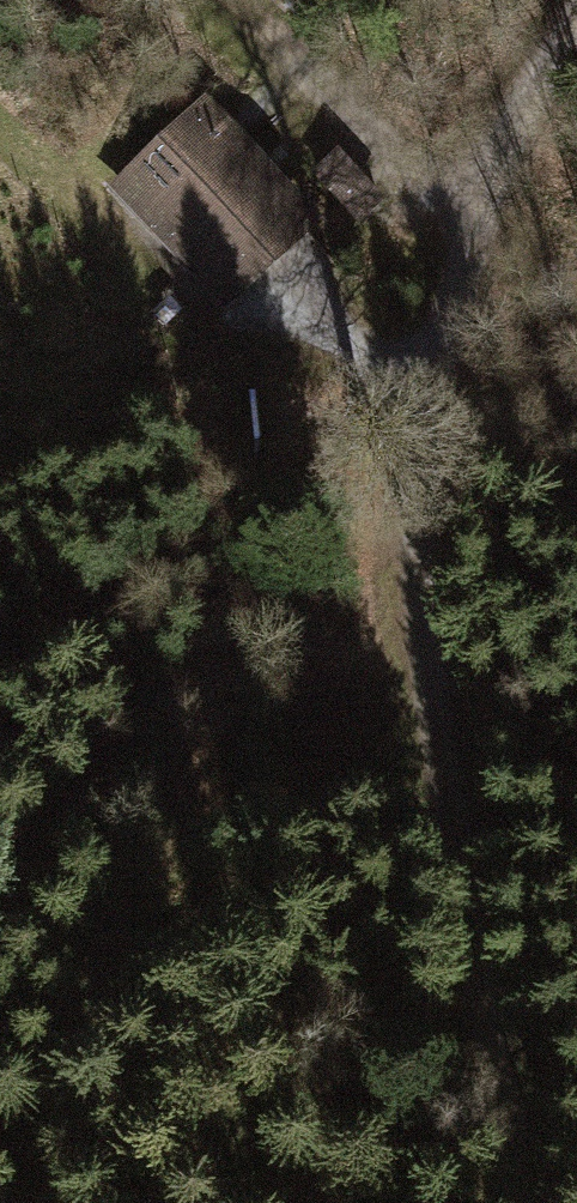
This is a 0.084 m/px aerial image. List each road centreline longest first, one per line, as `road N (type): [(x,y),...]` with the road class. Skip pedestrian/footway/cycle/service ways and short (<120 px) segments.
road 1 (track): [(576,14),(473,227),(435,374),(426,449),(425,655),(516,1202)]
road 2 (track): [(473,227),(289,64)]
road 3 (track): [(425,655),(502,715),(576,799)]
road 4 (track): [(426,449),(287,296)]

